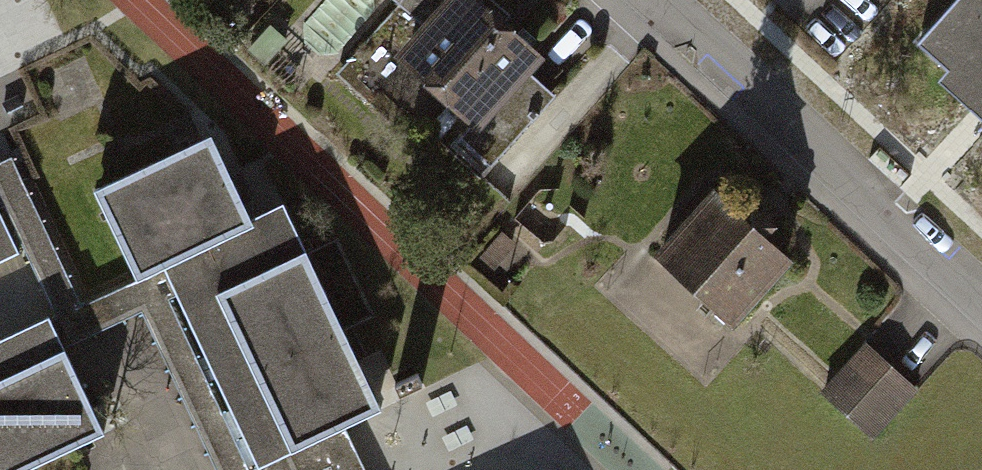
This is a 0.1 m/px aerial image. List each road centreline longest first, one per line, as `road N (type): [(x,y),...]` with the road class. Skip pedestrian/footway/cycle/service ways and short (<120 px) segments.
road 1 (residential): [(660,0),(981,297)]

